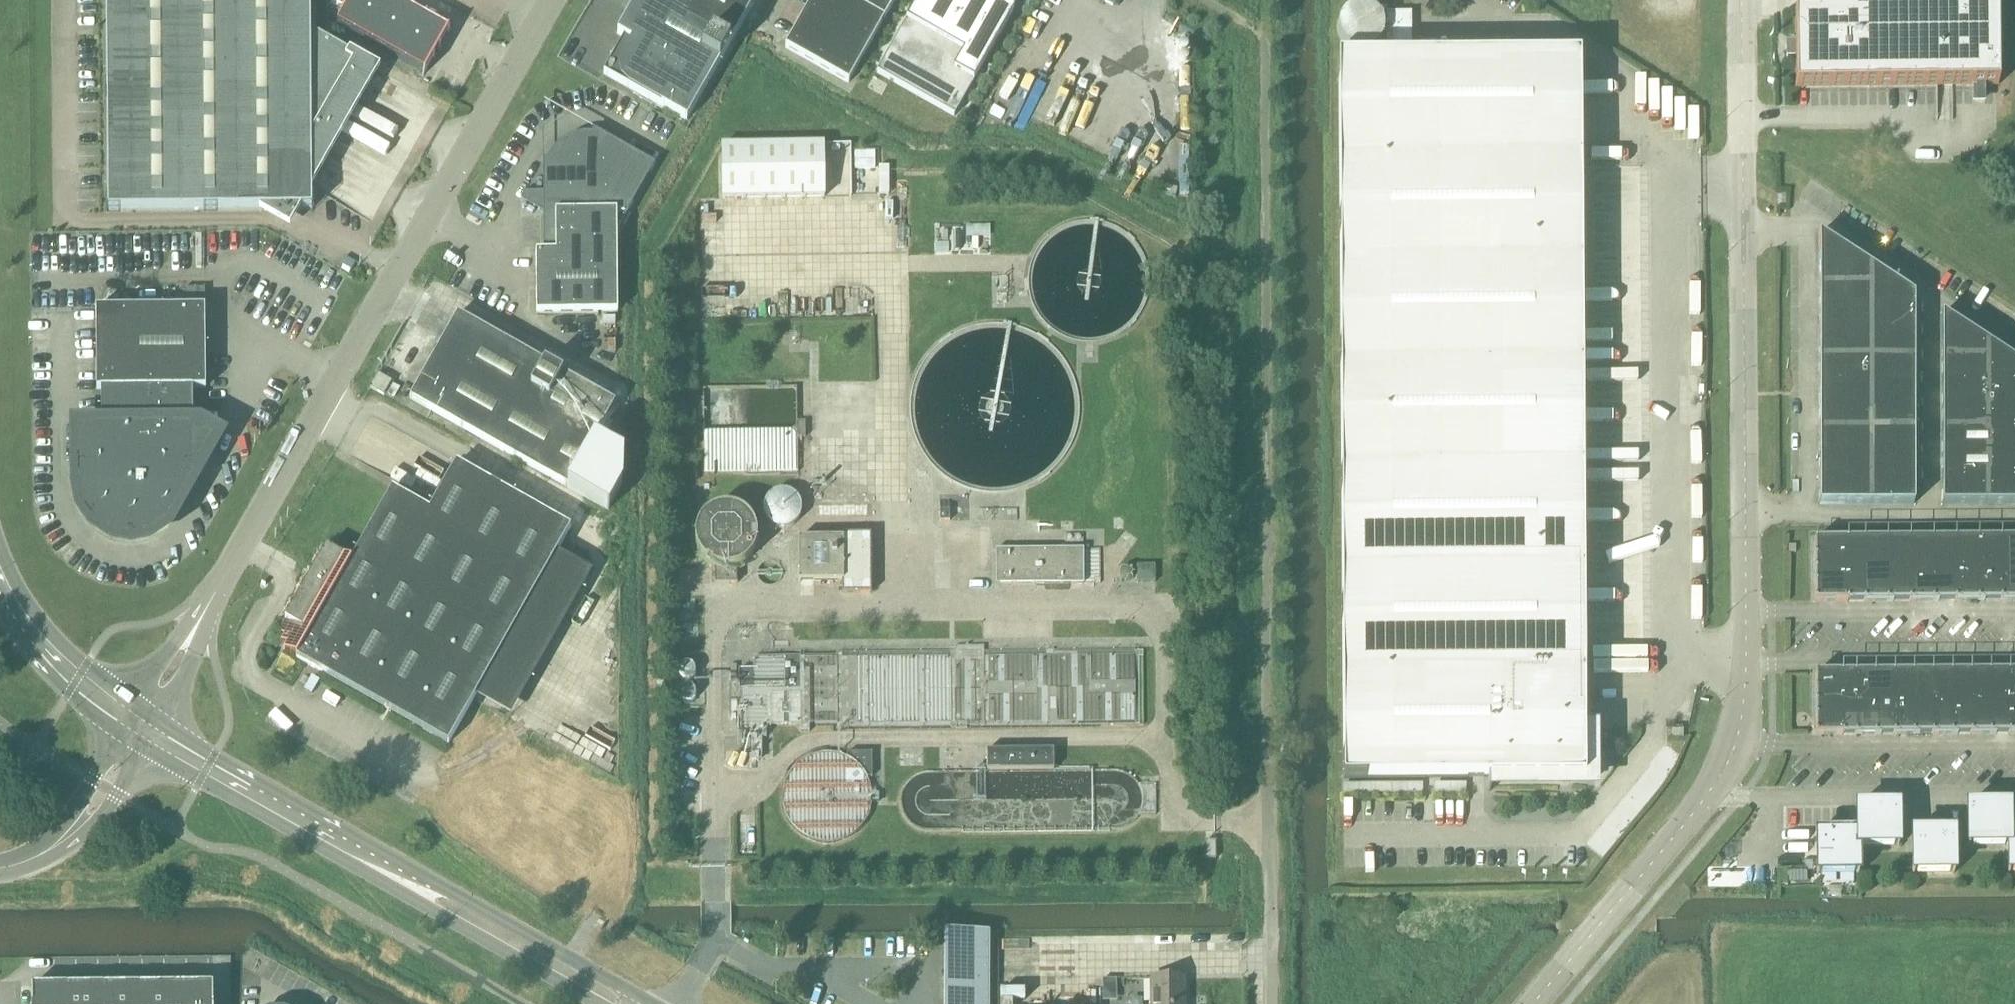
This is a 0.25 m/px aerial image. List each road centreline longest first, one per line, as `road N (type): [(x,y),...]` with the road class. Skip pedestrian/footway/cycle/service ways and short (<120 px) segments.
road 1 (unclassified): [(1532,1003),(1710,794),(1739,740),(1746,657),(1742,0)]
road 2 (unclassified): [(195,626),(552,0)]
road 3 (tertiary): [(400,877),(156,737)]
road 4 (tertiary): [(636,1003),(618,983),(446,889),(400,877)]
road 5 (tertiary): [(400,877),(427,908),(595,1003)]
road 6 (tertiary): [(126,717),(45,649),(0,577)]
road 7 (unclassified): [(1271,1003),(1269,822)]
road 8 (unclassified): [(66,838),(102,817),(156,737)]
road 9 (unclassified): [(126,717),(66,838)]

